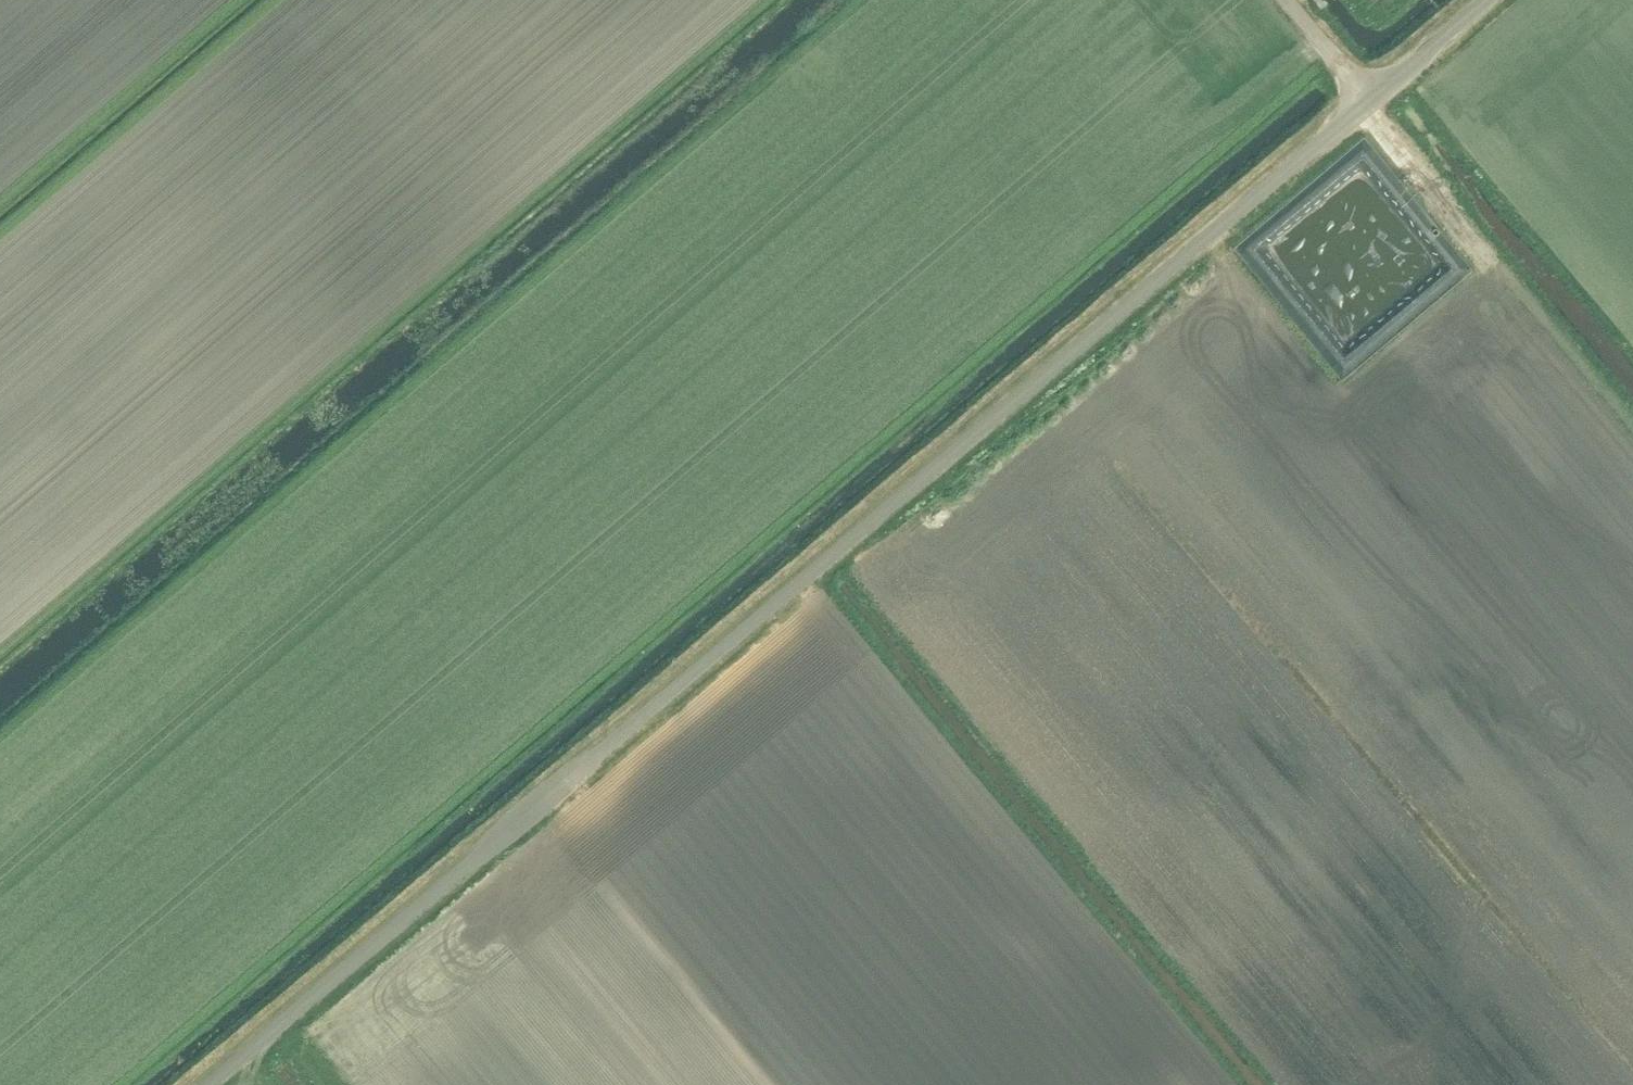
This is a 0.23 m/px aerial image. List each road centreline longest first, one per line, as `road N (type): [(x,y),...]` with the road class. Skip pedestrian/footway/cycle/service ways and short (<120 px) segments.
road 1 (unclassified): [(211,1084),(1485,0)]
road 2 (track): [(1368,100),(1284,0)]

